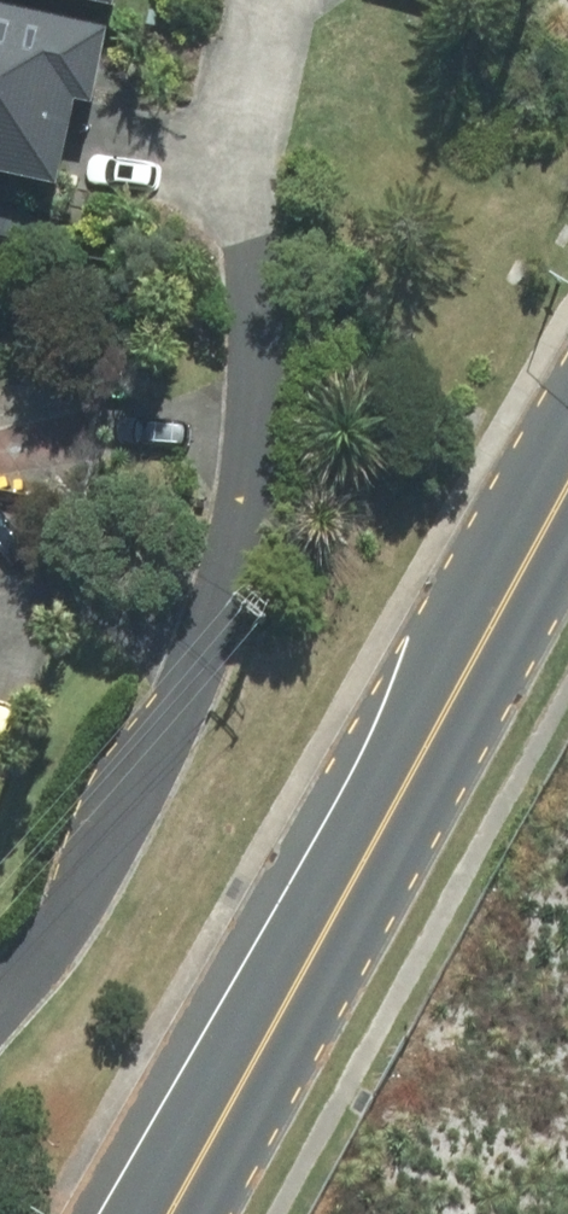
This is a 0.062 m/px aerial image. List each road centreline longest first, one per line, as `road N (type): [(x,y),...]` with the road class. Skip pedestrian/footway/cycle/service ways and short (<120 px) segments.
road 1 (secondary): [(567,481),(166,1213)]
road 2 (residential): [(253,239),(242,489),(215,609),(178,710),(121,828),(51,944),(0,1007)]

